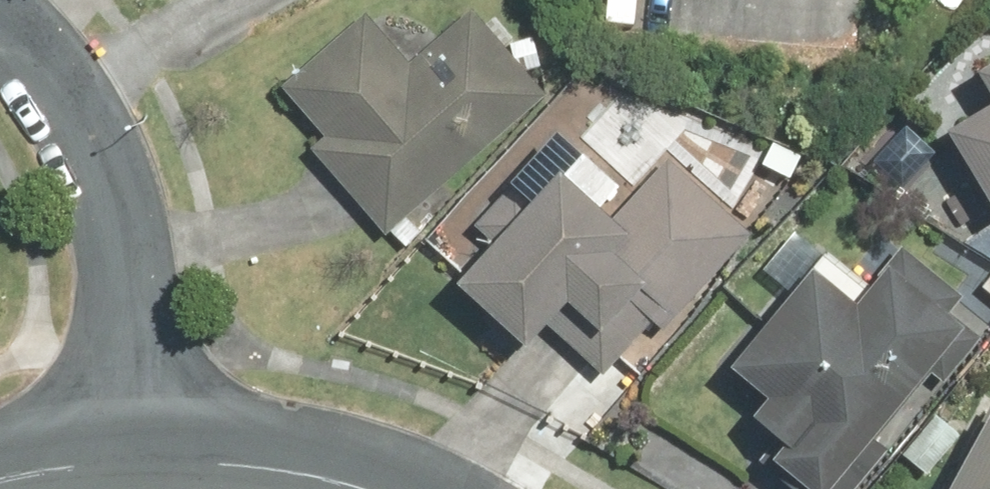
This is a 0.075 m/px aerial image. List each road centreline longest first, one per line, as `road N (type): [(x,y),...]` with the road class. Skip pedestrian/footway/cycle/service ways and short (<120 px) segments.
road 1 (residential): [(0,20),(66,94),(117,227),(150,453)]
road 2 (residential): [(150,453),(301,473),(349,488)]
road 3 (residential): [(0,484),(150,453)]

